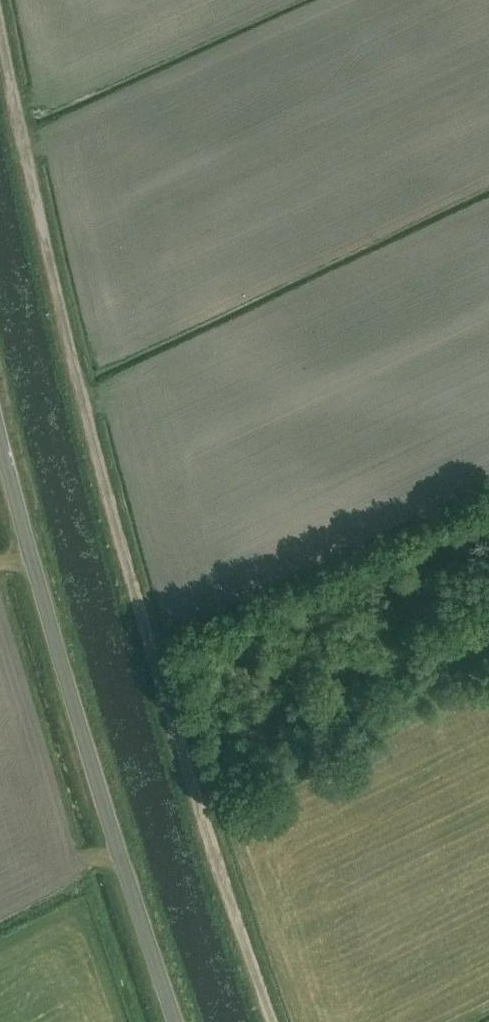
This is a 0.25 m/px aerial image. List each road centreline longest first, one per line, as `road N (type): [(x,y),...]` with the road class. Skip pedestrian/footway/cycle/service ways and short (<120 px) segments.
road 1 (track): [(172,748),(0,68)]
road 2 (unclassified): [(177,1021),(73,704),(0,440)]
road 3 (track): [(266,1021),(172,748)]

